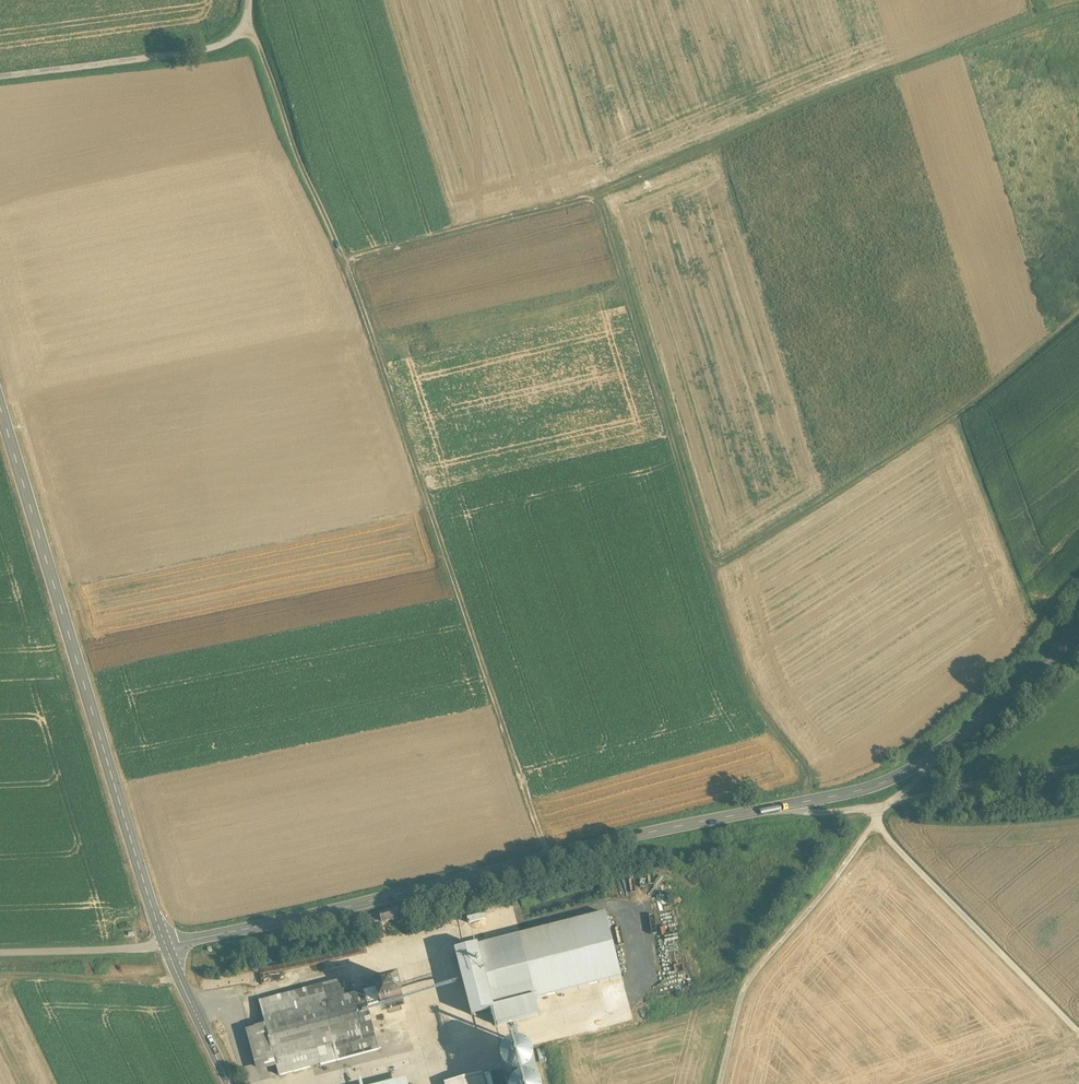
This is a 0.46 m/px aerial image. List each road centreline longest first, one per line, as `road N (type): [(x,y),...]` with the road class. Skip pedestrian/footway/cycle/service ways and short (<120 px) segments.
road 1 (track): [(247,30),(347,261),(597,198),(751,695),(808,769),(805,801)]
road 2 (tertiary): [(166,947),(866,788),(926,759),(1078,627)]
road 3 (track): [(548,858),(347,261)]
road 4 (secondary): [(166,947),(0,409)]
road 5 (track): [(597,198),(1078,3)]
road 6 (track): [(720,1083),(748,985),(876,822)]
road 7 (track): [(712,569),(959,413)]
road 8 (track): [(876,822),(1078,1032)]
road 9 (track): [(0,78),(218,46),(247,30),(250,0)]
road 10 (track): [(1036,623),(959,413)]
road 11 (track): [(1078,767),(878,807)]
road 12 (track): [(180,980),(0,976)]
road 13 (track): [(0,954),(166,947)]
road 14 (track): [(1078,306),(959,413)]
road 15 (secondary): [(231,1083),(166,947)]
road 16 (track): [(1078,1036),(951,1083)]

